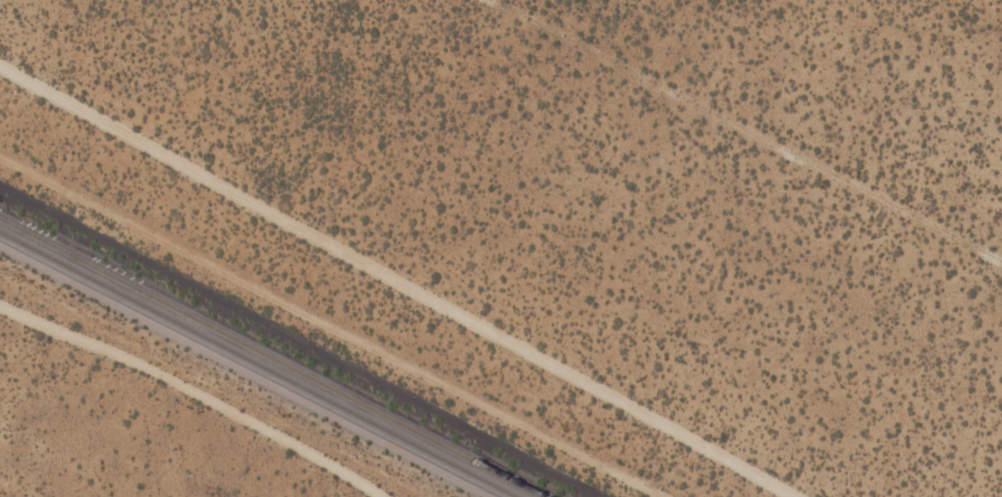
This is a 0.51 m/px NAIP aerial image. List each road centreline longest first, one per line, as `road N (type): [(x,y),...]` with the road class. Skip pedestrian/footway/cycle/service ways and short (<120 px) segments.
road 1 (residential): [(812,496),(0,61)]
road 2 (residential): [(381,496),(95,343),(0,303)]

